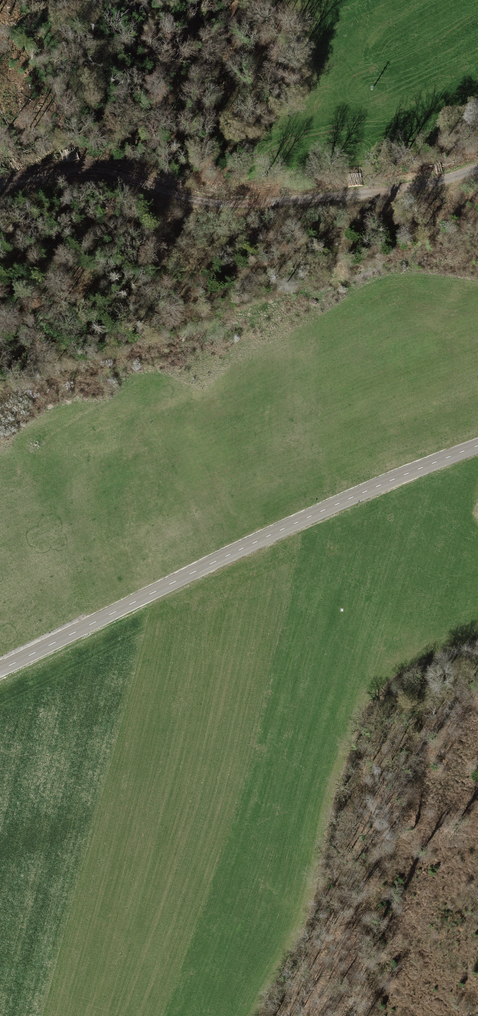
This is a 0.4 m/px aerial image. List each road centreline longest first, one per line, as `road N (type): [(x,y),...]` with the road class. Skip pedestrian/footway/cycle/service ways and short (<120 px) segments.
road 1 (unclassified): [(477,446),(334,504),(0,670)]
road 2 (motorway): [(0,584),(477,371)]
road 3 (motorway): [(477,298),(0,475)]
road 4 (track): [(0,190),(84,169),(241,208),(372,196),(477,170)]
road 5 (track): [(348,743),(271,1015)]

